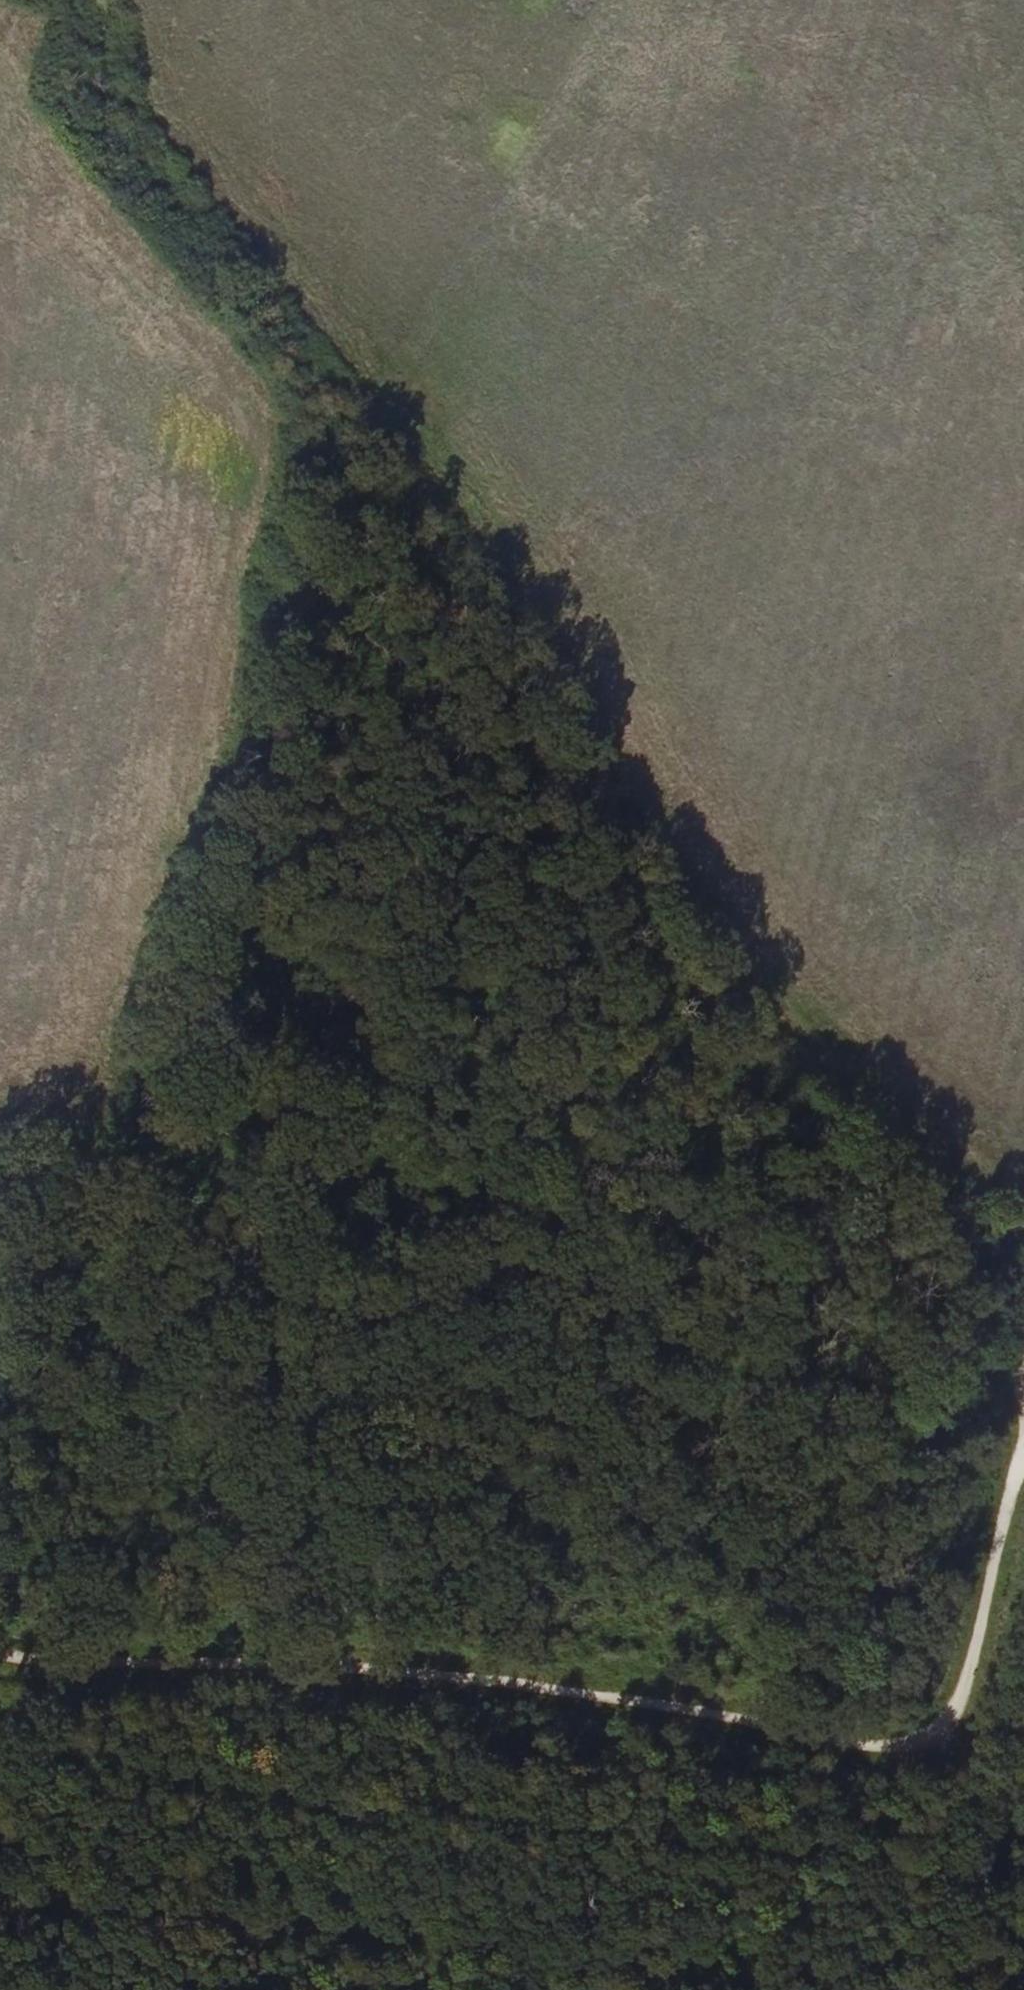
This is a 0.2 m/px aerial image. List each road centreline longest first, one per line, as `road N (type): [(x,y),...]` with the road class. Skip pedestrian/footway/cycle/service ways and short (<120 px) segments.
road 1 (track): [(0,1658),(408,1674),(601,1693),(913,1752),(945,1730),(969,1668),(1012,1475),(1023,1466)]
road 2 (track): [(956,0),(1023,223)]

